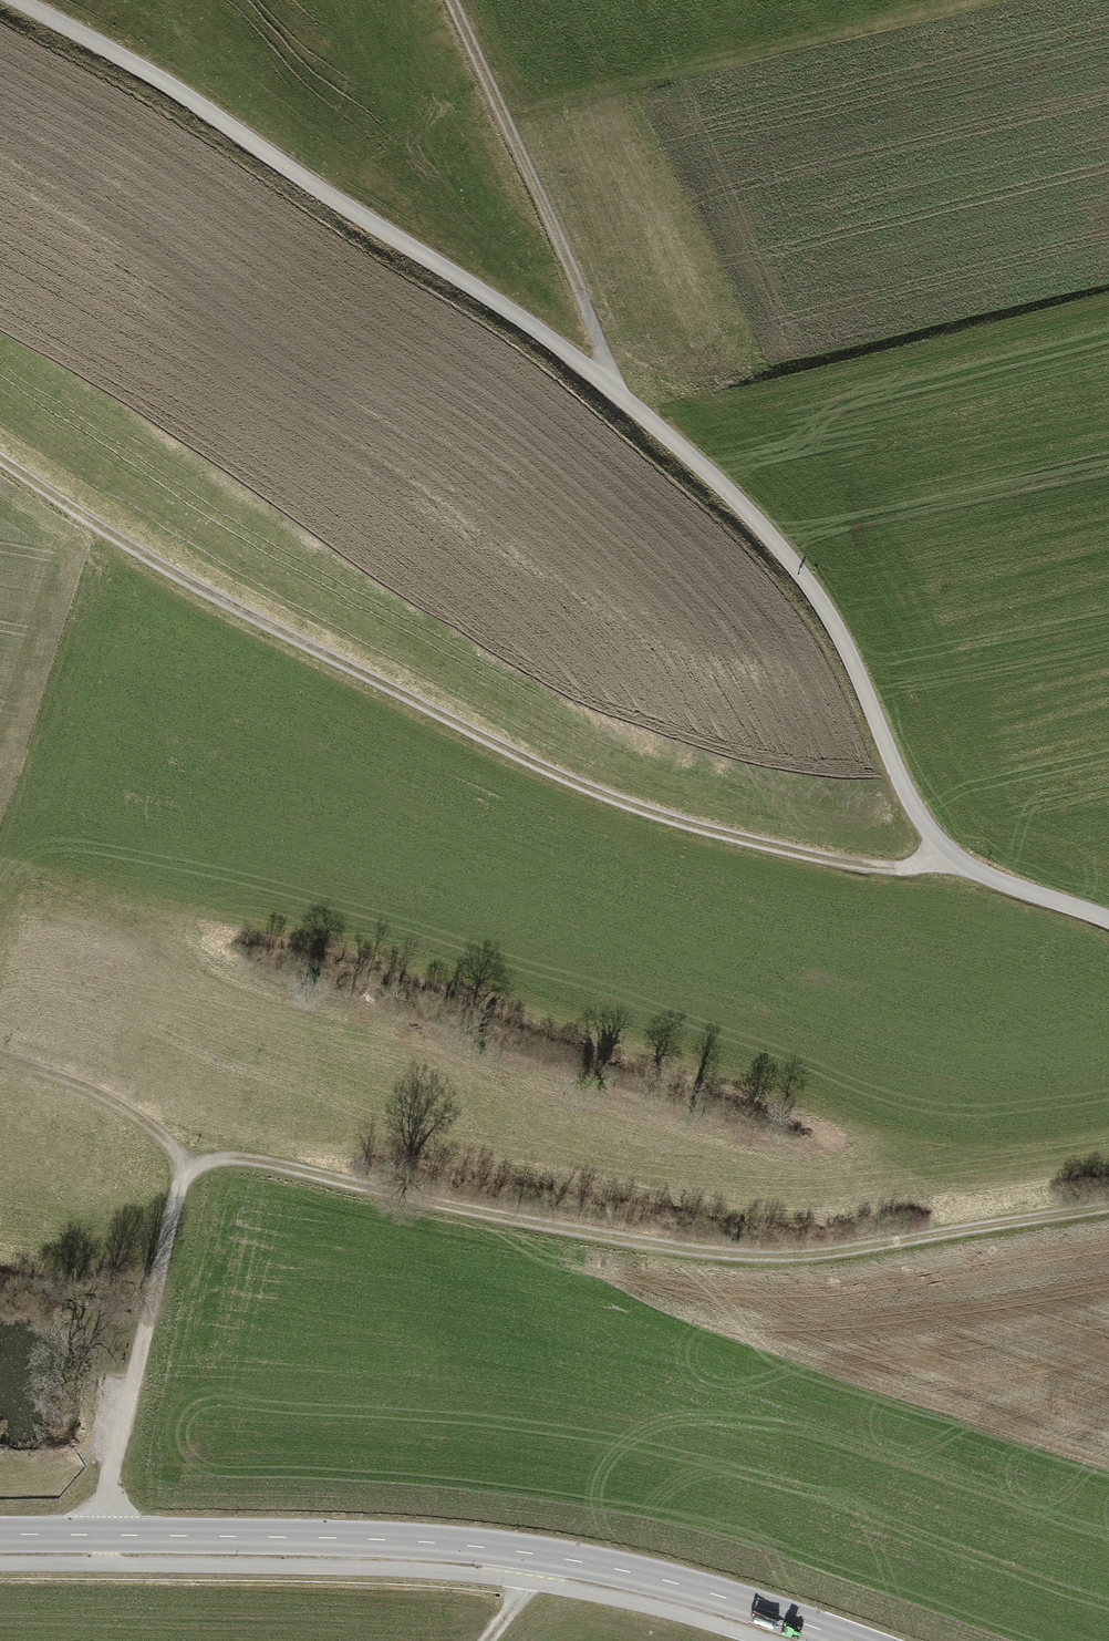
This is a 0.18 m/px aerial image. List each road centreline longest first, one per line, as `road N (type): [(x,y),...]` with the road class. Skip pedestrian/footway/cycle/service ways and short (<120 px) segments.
road 1 (residential): [(1108,922),(957,864),(909,802),(844,647),(798,571),(740,503),(604,382),(468,285),(13,0)]
road 2 (track): [(0,459),(224,603),(428,714),(624,805),(755,846),(875,870),(957,864)]
road 3 (track): [(1108,1205),(819,1258),(713,1255),(504,1219),(239,1159),(183,1177)]
road 4 (tertiary): [(842,1640),(696,1588),(562,1559),(325,1538),(0,1535)]
road 5 (track): [(506,126),(975,0)]
road 6 (track): [(446,0),(506,126),(600,353),(604,382)]
road 7 (track): [(95,1537),(183,1177)]
road 8 (track): [(183,1177),(176,1151),(143,1120),(80,1084),(0,1055)]

